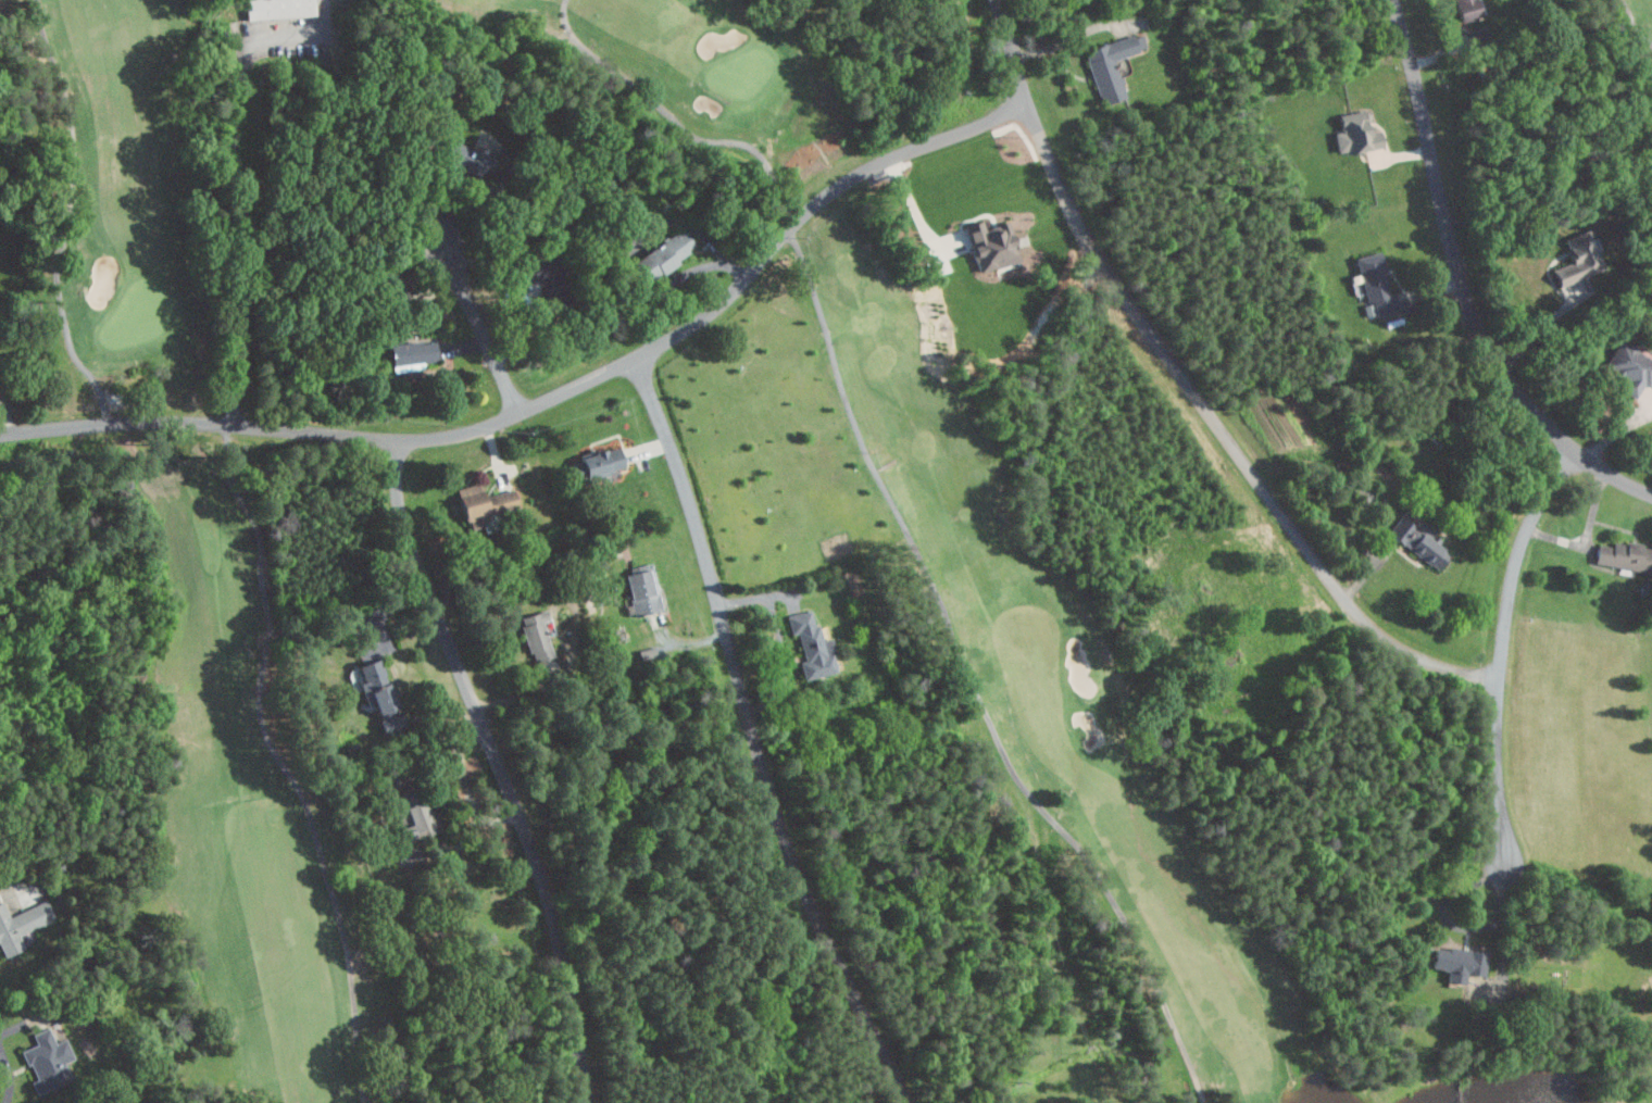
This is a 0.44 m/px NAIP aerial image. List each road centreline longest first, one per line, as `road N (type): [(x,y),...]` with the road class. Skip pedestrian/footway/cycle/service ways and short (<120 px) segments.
road 1 (residential): [(637,359),(687,491),(793,861),(909,1102)]
road 2 (residential): [(1026,99),(1091,245),(1347,601),(1400,650),(1448,672),(1498,680)]
road 3 (residential): [(588,1102),(556,926),(404,531),(397,440)]
road 4 (residential): [(1651,494),(1575,450),(1488,347),(1461,279),(1393,0)]
road 5 (residential): [(1575,450),(1528,528),(1498,680),(1506,856),(1501,980)]
road 6 (residential): [(637,359),(735,289),(815,205),(858,176),(1026,99)]
road 7 (residential): [(397,440),(158,421),(0,433)]
road 8 (residential): [(397,440),(483,428),(637,359)]
road 9 (residential): [(521,412),(441,241)]

